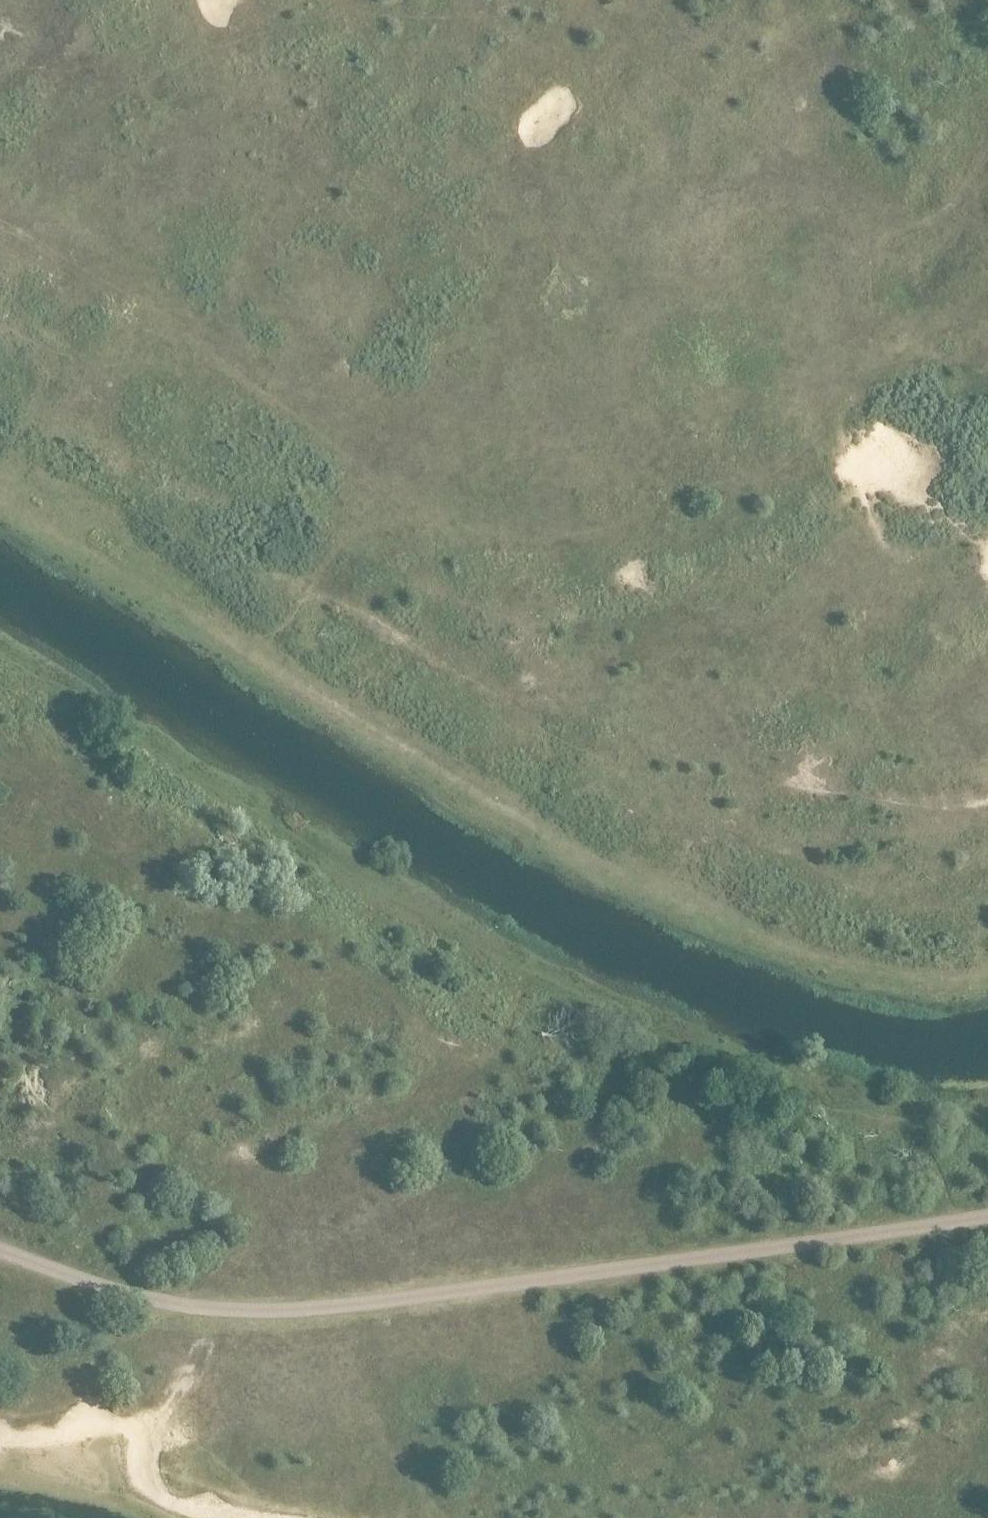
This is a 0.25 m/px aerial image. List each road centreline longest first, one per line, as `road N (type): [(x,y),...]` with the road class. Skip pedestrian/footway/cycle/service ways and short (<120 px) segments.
road 1 (track): [(987,1215),(287,1310),(199,1307),(128,1294),(0,1249)]

